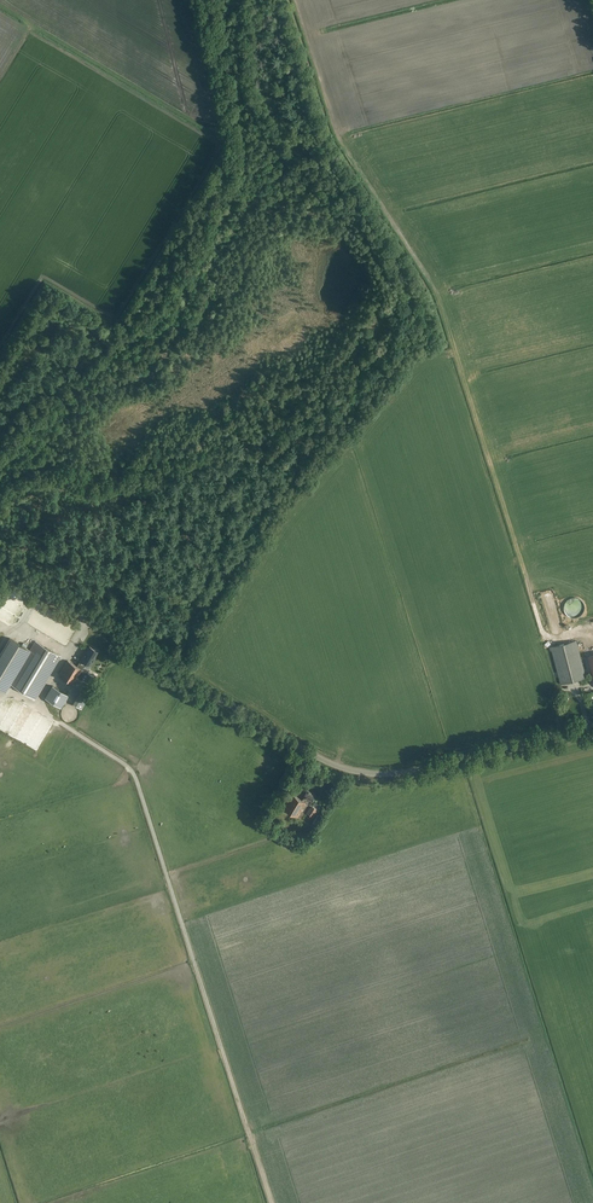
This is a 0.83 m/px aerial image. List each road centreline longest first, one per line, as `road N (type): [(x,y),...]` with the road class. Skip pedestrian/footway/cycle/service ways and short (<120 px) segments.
road 1 (tertiary): [(592,727),(397,774),(344,769),(0,565)]
road 2 (track): [(47,715),(132,771),(271,1202)]
road 3 (track): [(592,639),(543,628),(452,352)]

